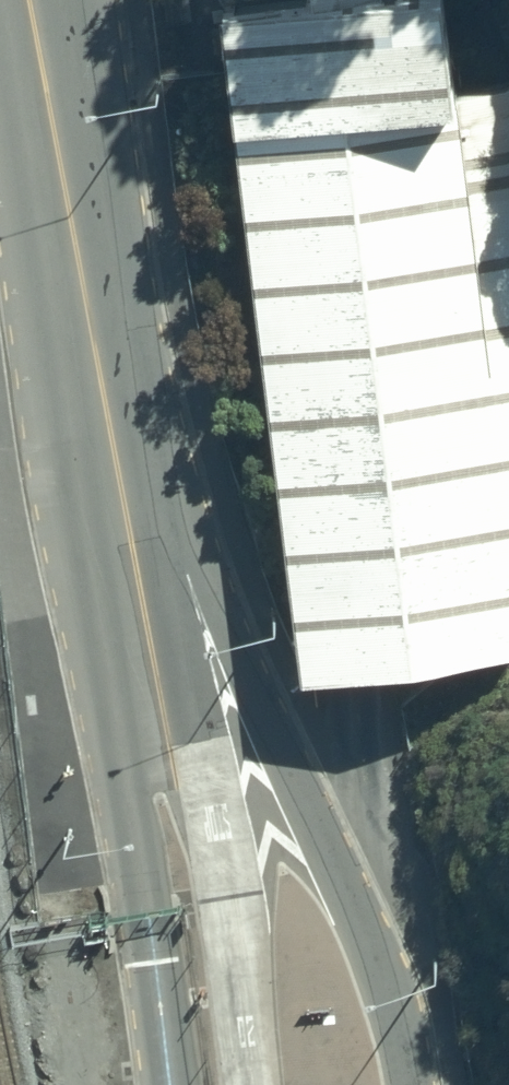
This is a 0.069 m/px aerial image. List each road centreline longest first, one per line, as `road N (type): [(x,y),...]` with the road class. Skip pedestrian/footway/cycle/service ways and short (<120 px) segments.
road 1 (unclassified): [(92,323),(134,404),(213,827),(248,1084)]
road 2 (unclassified): [(148,914),(73,411),(92,323)]
road 3 (secondary): [(92,323),(34,0)]

